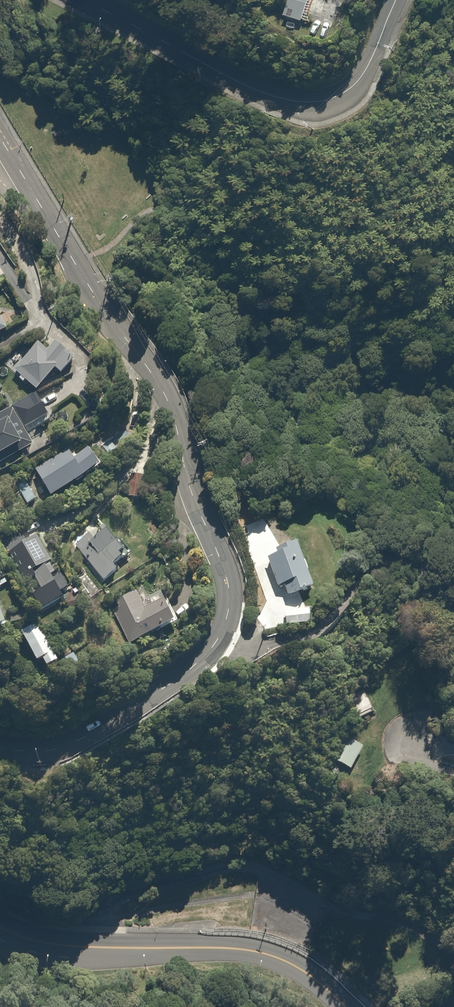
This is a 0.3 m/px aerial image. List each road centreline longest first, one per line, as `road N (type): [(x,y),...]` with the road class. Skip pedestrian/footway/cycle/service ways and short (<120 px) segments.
road 1 (tertiary): [(0,748),(69,746),(136,707),(210,650),(228,603),(165,397),(0,138)]
road 2 (tertiary): [(83,0),(255,90),(306,103),(354,86),(396,0)]
road 3 (tertiary): [(346,1006),(268,955),(66,947),(0,928)]

